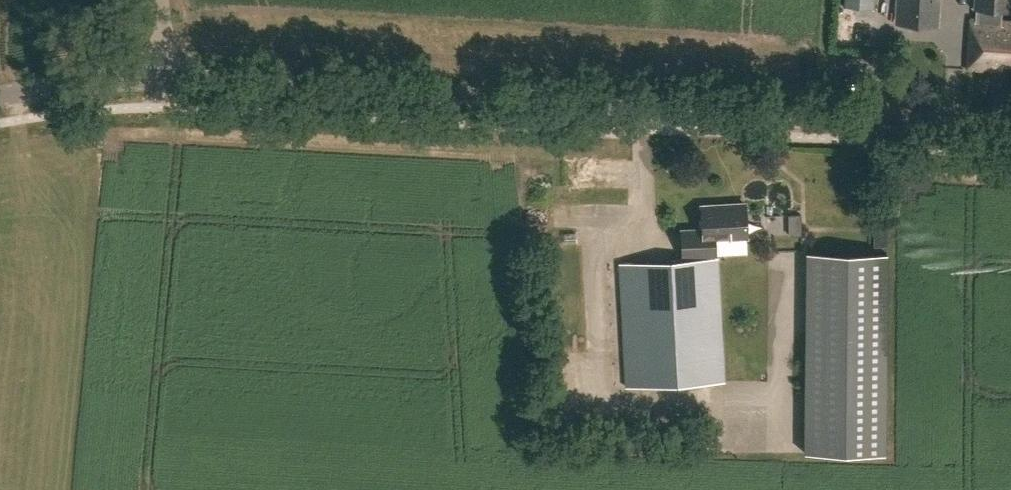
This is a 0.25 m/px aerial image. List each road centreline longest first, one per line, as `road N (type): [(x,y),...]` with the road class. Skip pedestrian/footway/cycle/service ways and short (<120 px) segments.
road 1 (tertiary): [(1010,130),(157,82)]
road 2 (tertiary): [(157,82),(0,98)]

